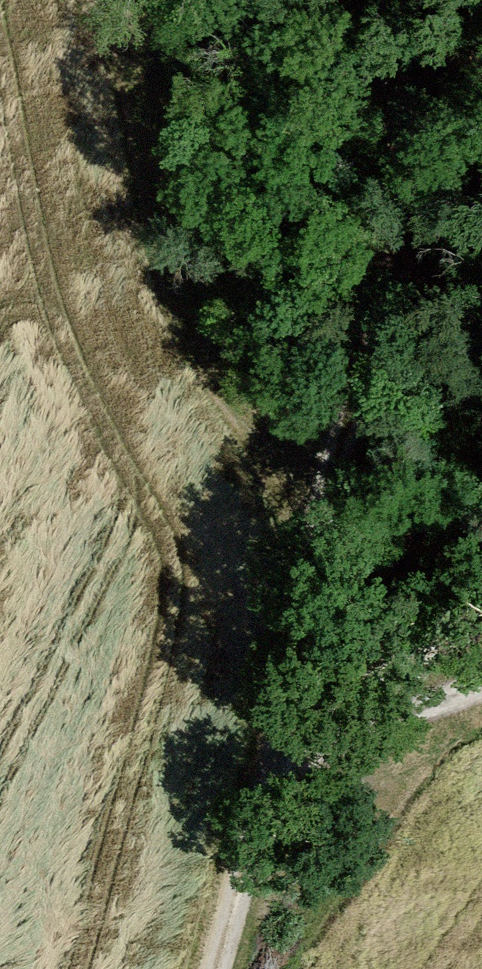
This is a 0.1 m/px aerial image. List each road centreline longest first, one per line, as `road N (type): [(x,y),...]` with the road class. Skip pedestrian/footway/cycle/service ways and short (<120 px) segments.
road 1 (track): [(384,0),(396,147),(330,429),(272,802)]
road 2 (track): [(133,0),(202,376),(322,482)]
road 3 (track): [(212,968),(249,832),(305,757),(481,678)]

